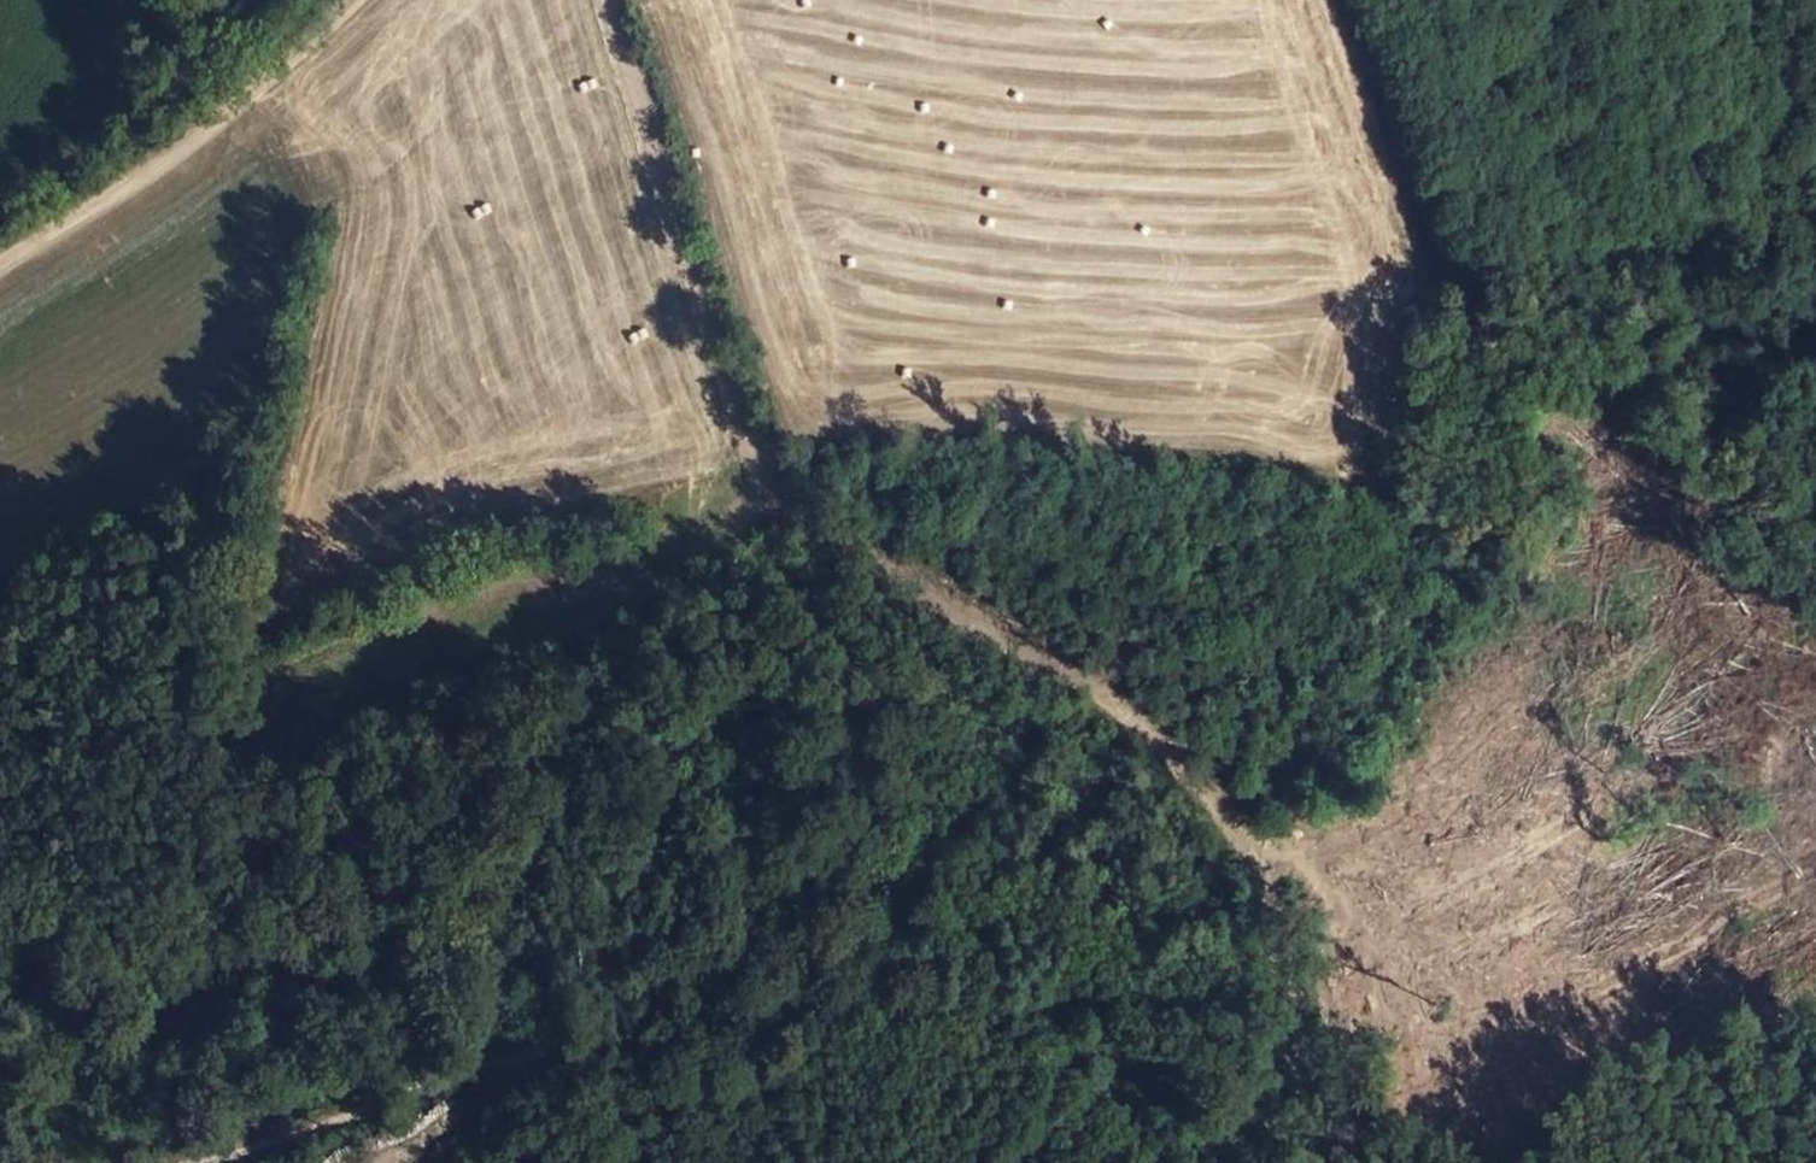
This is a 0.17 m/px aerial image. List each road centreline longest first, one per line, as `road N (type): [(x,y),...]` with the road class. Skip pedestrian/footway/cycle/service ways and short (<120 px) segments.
road 1 (track): [(0,261),(169,160),(346,0)]

